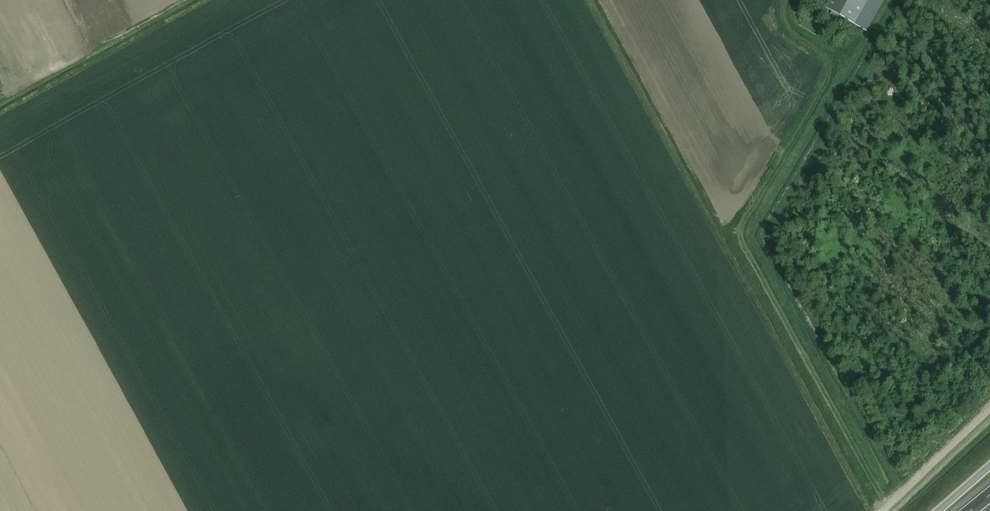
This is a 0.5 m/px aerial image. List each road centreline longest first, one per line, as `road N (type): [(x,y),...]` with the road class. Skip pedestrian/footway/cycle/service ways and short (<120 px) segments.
road 1 (track): [(887,508),(741,243),(837,66),(793,32),(786,0)]
road 2 (unclassified): [(883,510),(989,410)]

